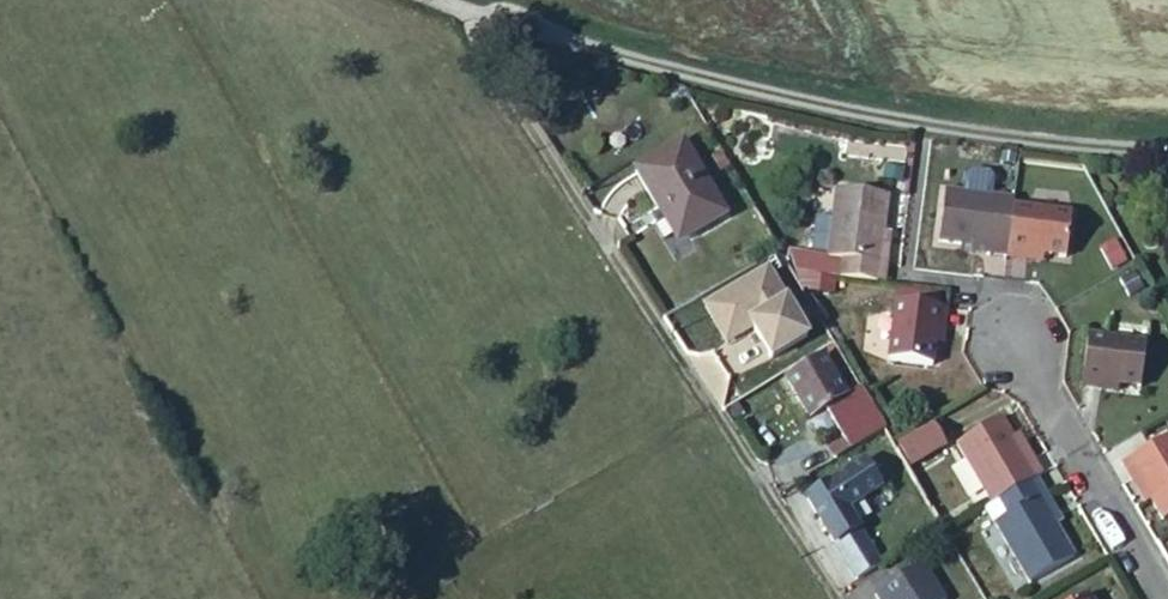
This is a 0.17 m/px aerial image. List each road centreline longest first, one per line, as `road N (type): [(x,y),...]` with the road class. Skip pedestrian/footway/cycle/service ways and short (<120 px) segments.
road 1 (residential): [(1167,152),(920,122),(687,74),(462,6)]
road 2 (unclassified): [(833,598),(463,32),(462,6)]
road 3 (residential): [(1009,331),(1158,598)]

